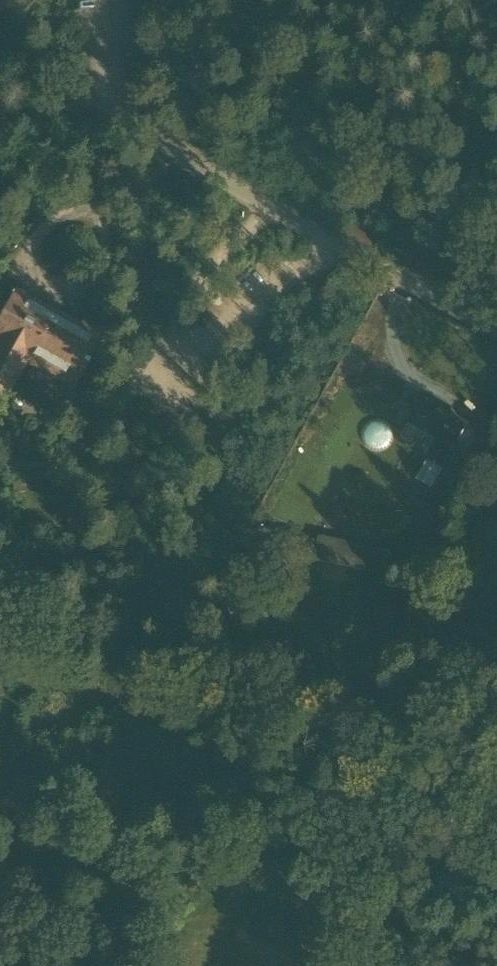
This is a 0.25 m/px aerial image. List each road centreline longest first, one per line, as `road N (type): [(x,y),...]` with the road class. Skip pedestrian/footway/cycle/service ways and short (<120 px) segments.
road 1 (residential): [(0,61),(496,326)]

